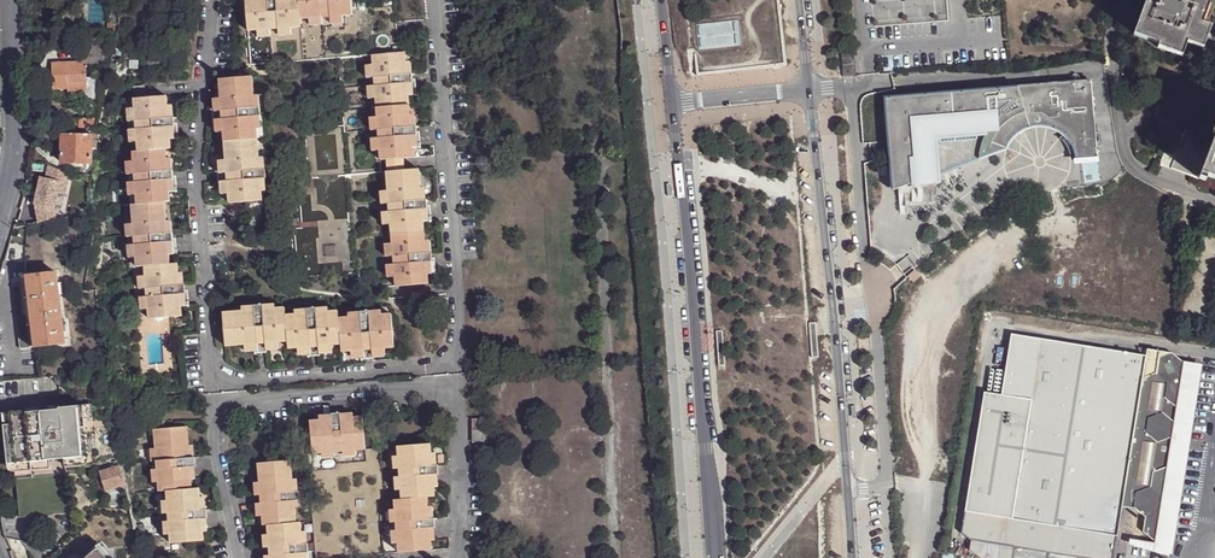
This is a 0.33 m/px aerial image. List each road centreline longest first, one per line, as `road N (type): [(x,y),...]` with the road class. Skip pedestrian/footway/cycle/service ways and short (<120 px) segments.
road 1 (motorway): [(798,557),(753,0)]
road 2 (motorway): [(712,0),(755,557)]
road 3 (tertiary): [(677,102),(720,557)]
road 4 (unclassified): [(856,86),(863,262),(876,330),(886,487),(842,490)]
road 5 (tertiary): [(842,490),(808,90)]
road 6 (residential): [(218,0),(199,188),(215,386)]
road 7 (residential): [(457,367),(433,0)]
road 8 (residential): [(215,386),(457,367)]
road 9 (residential): [(217,405),(458,387)]
road 10 (residential): [(8,0),(14,160),(0,229)]
road 11 (residential): [(461,557),(458,387)]
road 12 (residential): [(217,405),(244,557)]
road 13 (unclassified): [(808,90),(677,102)]

